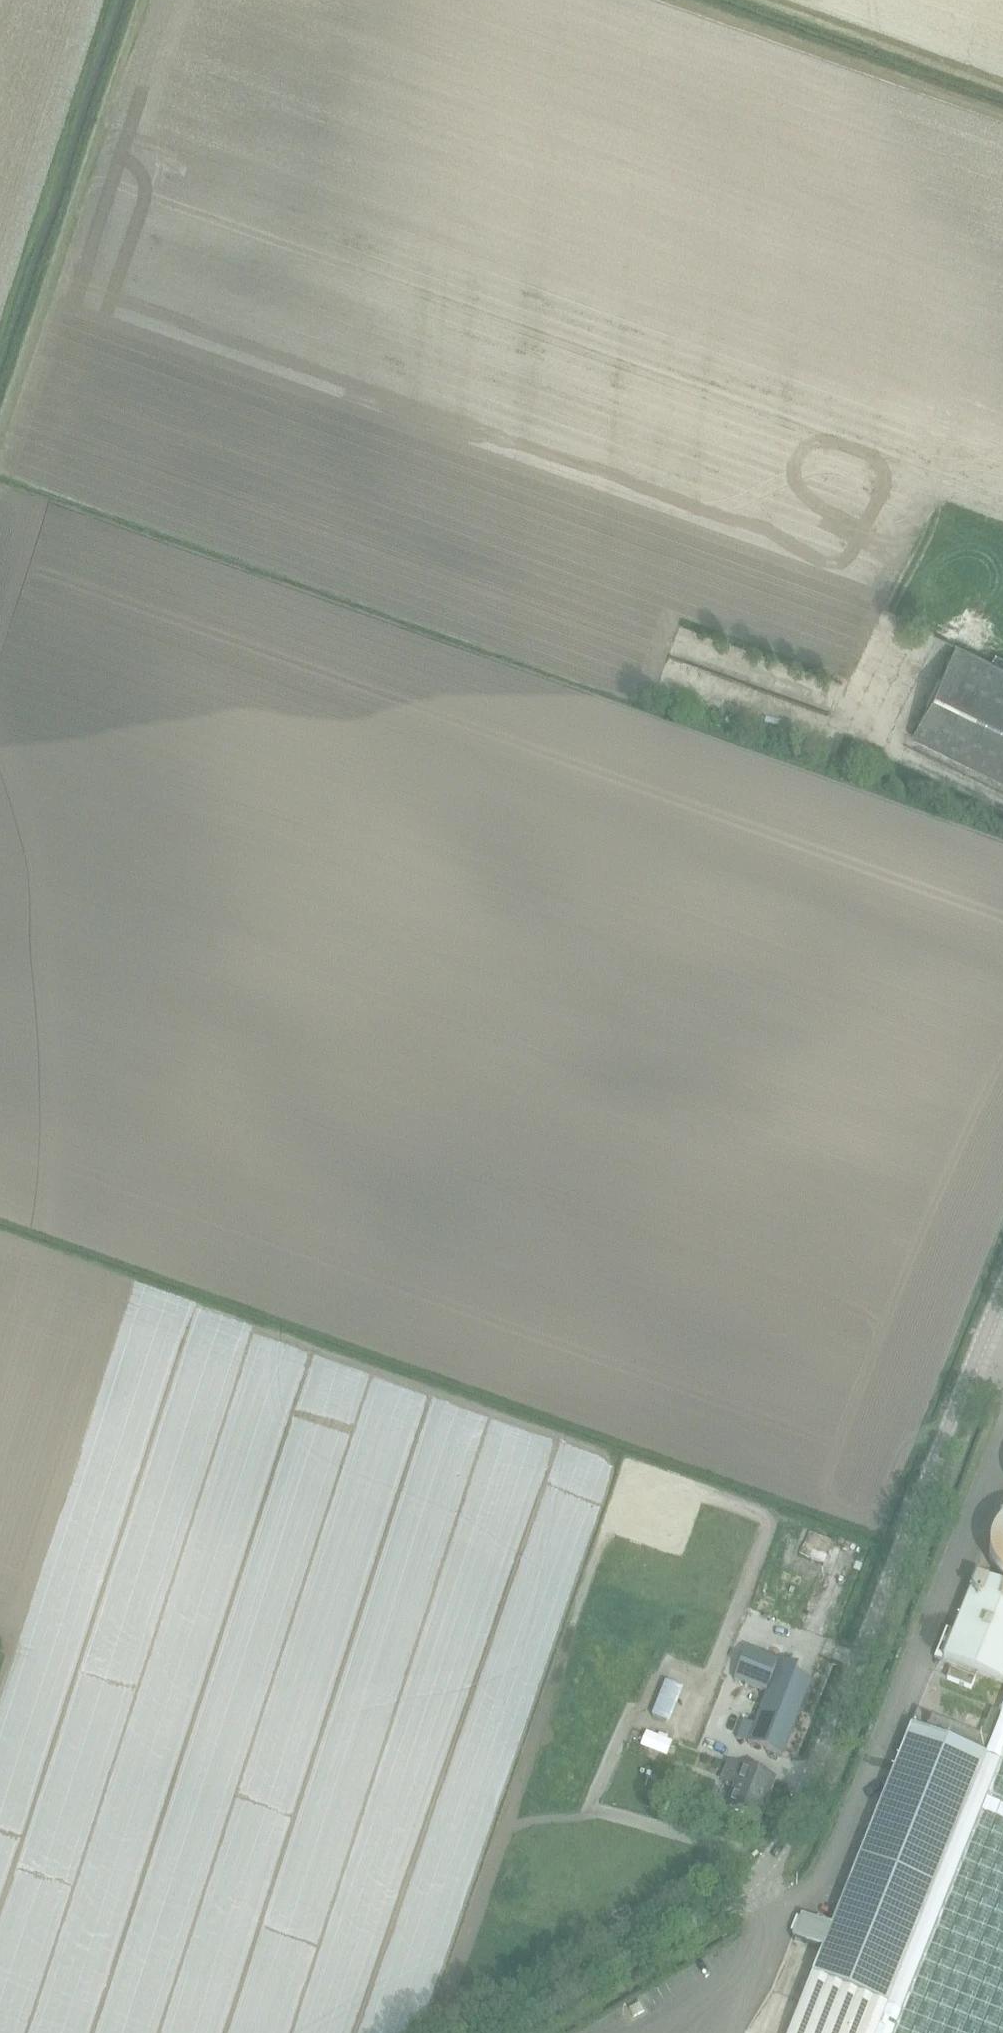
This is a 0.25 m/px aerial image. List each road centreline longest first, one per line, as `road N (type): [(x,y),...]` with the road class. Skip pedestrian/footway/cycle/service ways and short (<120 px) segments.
road 1 (unclassified): [(510,2032),(764,1872),(818,1761),(1002,1303)]

